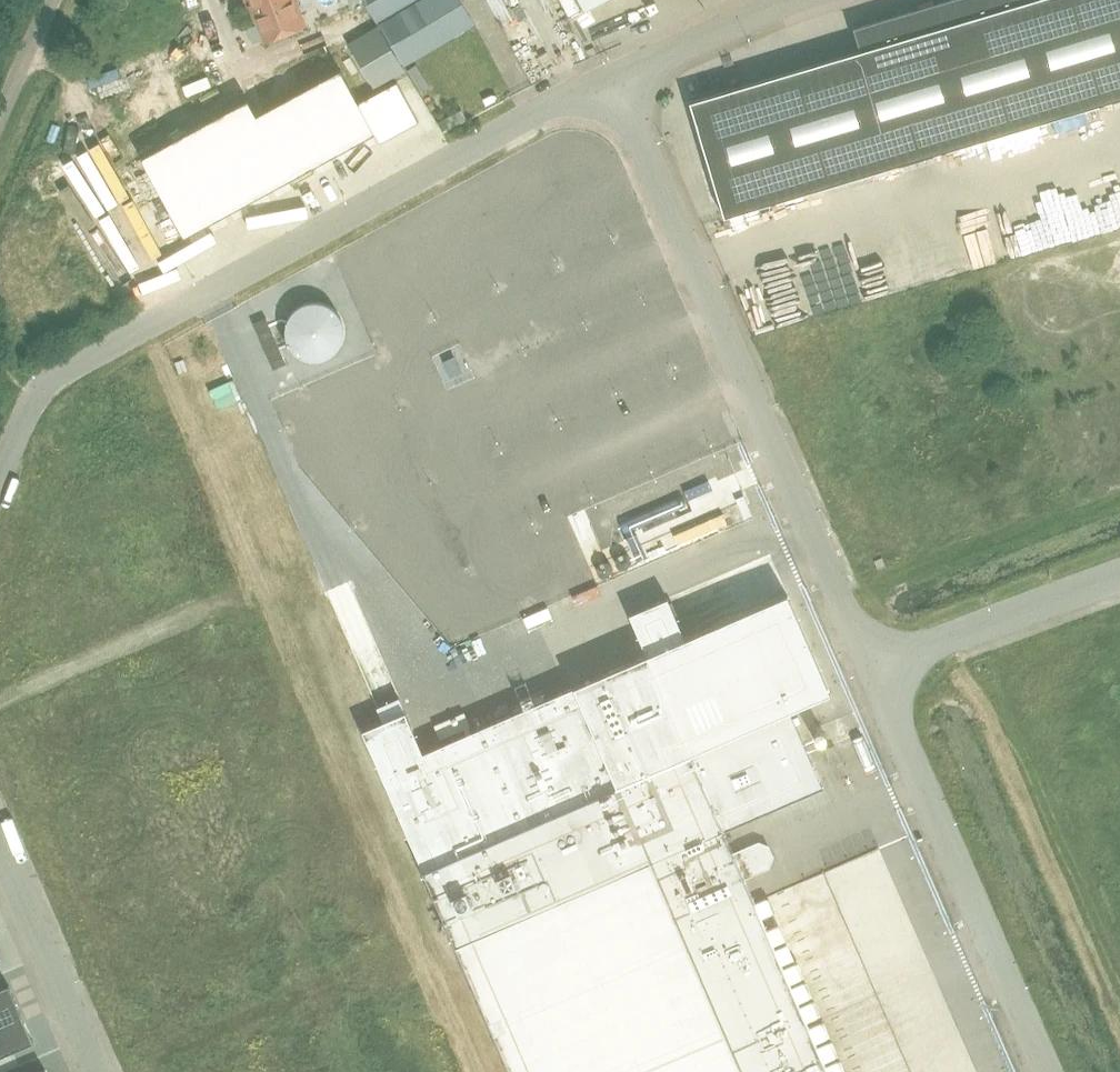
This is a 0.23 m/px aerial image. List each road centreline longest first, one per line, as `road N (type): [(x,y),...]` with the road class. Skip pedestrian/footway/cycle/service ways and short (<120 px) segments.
road 1 (unclassified): [(609,78),(38,382),(0,470)]
road 2 (unclassified): [(873,661),(609,78)]
road 3 (unclassified): [(1051,1071),(873,661)]
road 4 (unclassified): [(873,661),(1119,572)]
road 5 (unclassified): [(0,848),(98,1071)]
road 6 (unclassified): [(609,78),(783,0)]
road 7 (unclassified): [(0,120),(53,0)]

